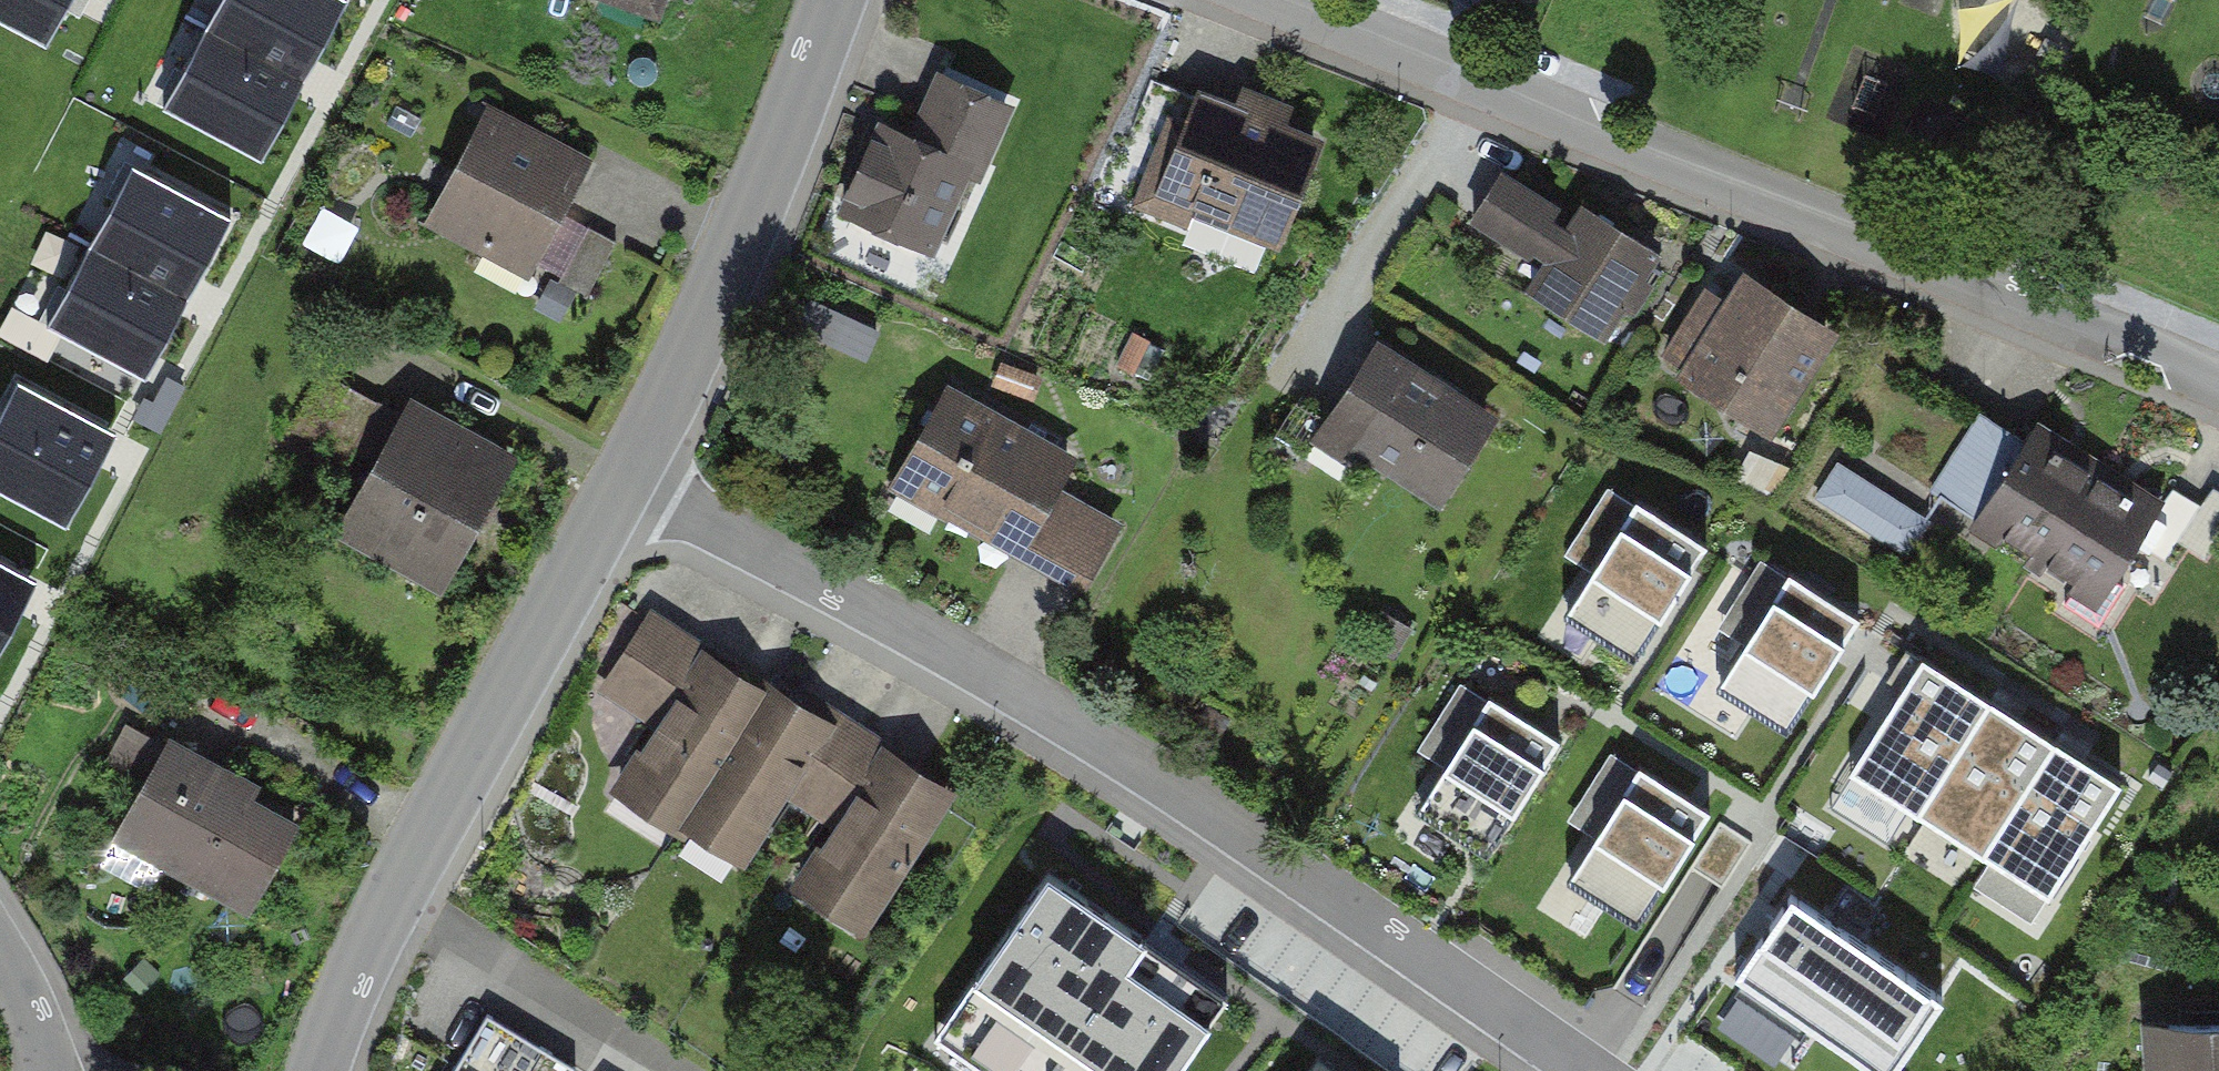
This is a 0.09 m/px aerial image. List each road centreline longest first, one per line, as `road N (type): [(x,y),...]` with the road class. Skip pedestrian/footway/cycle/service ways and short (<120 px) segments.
road 1 (residential): [(618,478),(889,630),(1574,1070)]
road 2 (residential): [(2218,389),(1249,0)]
road 3 (tertiary): [(618,478),(384,905),(318,1070)]
road 4 (tertiary): [(834,0),(781,140),(618,478)]
road 5 (residential): [(0,956),(33,1015),(46,1070)]

